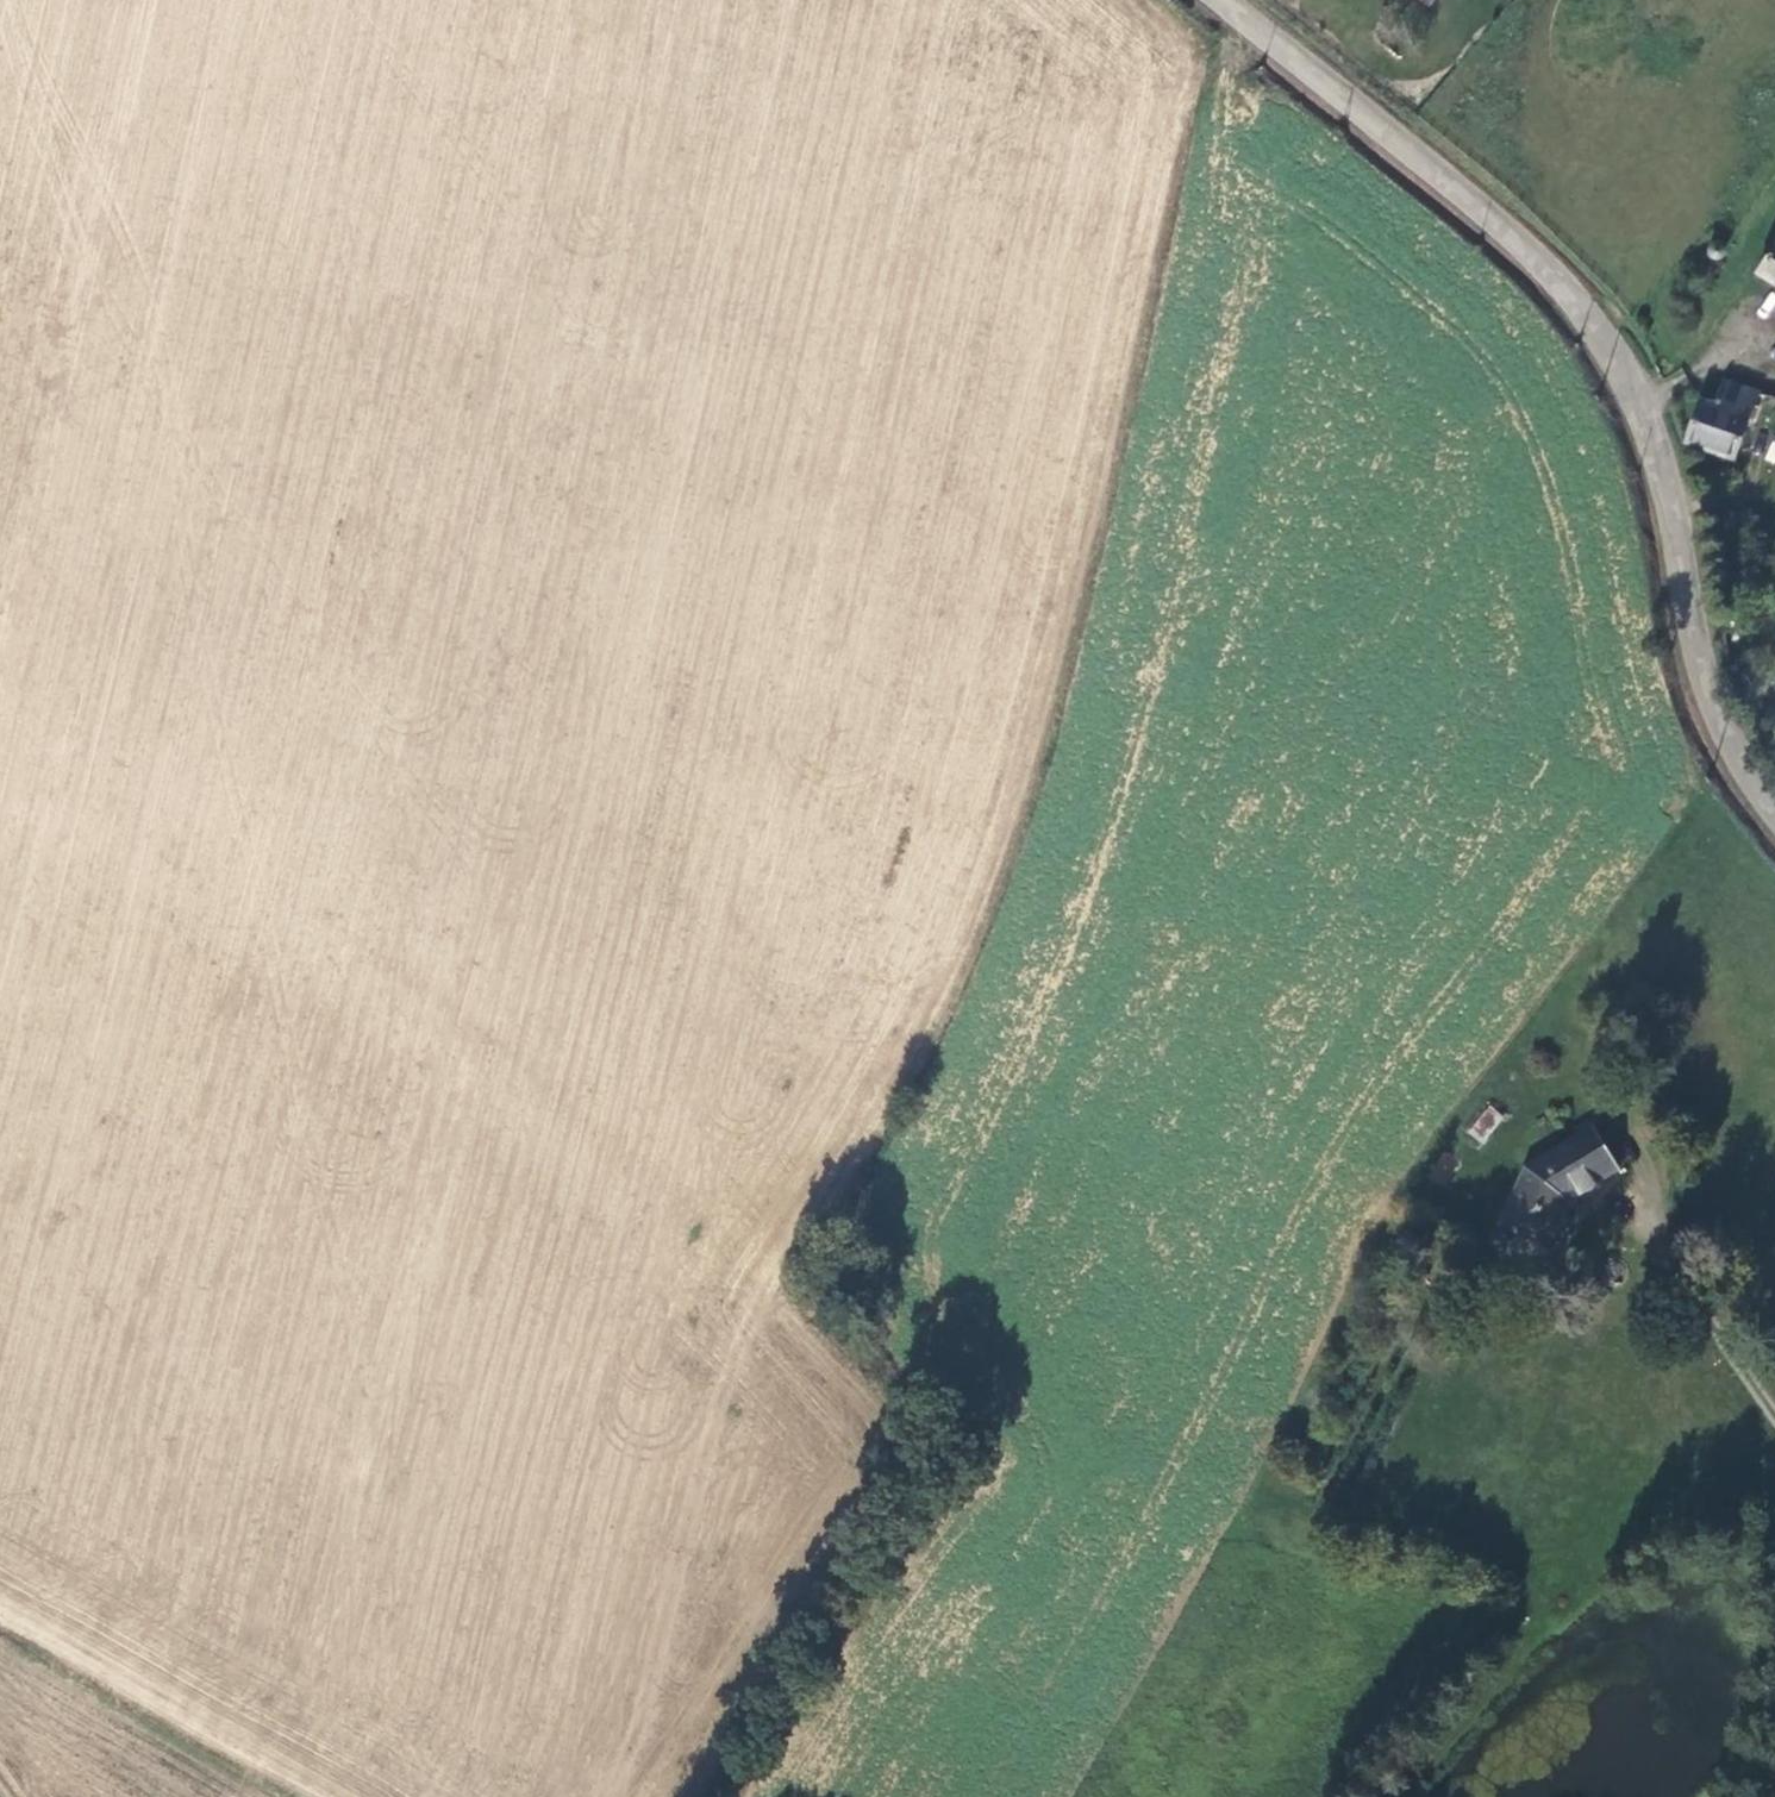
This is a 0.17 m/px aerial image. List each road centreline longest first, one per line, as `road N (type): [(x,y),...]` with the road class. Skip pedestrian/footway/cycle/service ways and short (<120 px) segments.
road 1 (tertiary): [(1774,811),(1743,770),(1702,679),(1645,420),(1613,348),(1541,266),(1224,0)]

